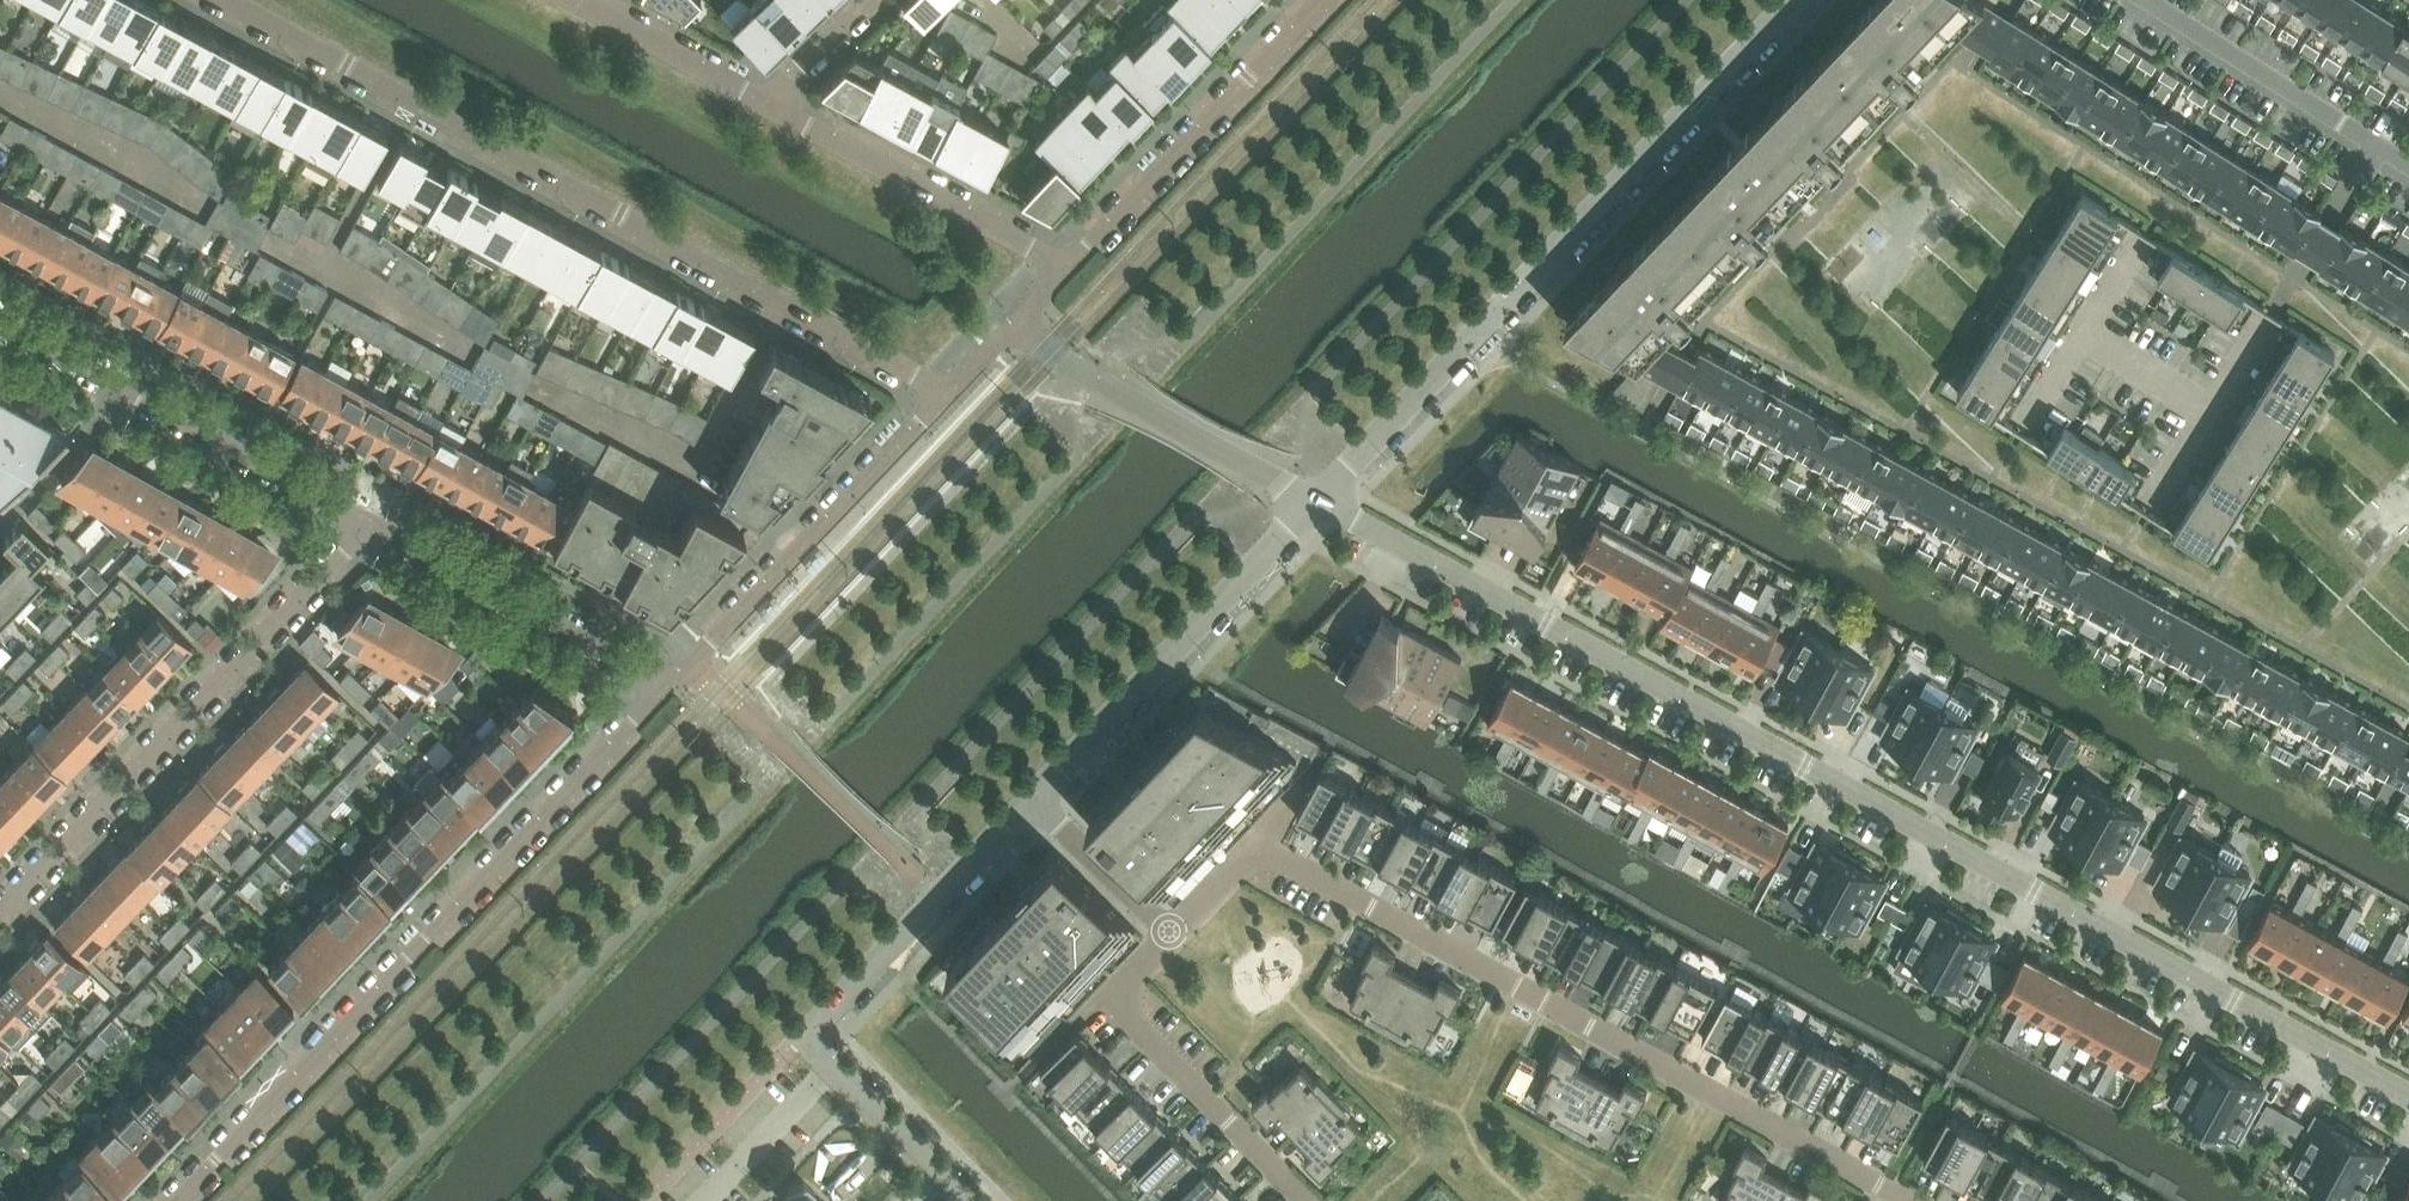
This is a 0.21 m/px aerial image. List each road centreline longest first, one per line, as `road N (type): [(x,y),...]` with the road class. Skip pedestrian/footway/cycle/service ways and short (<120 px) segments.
road 1 (residential): [(2408,1097),(1317,499)]
road 2 (residential): [(1907,1200),(1255,841),(1169,933)]
road 3 (residential): [(228,0),(944,395)]
road 4 (residential): [(671,687),(178,1200)]
road 5 (residential): [(1796,0),(1317,499)]
road 6 (residential): [(1031,804),(804,1033),(962,1200)]
road 7 (residential): [(0,906),(371,523)]
road 8 (residential): [(1317,499),(1031,804)]
road 9 (residential): [(944,395),(671,687)]
road 10 (residential): [(1169,933),(1107,998),(1307,1200)]
road 11 (residential): [(1065,267),(1320,0)]
road 12 (residential): [(1317,499),(1010,326)]
road 13 (residential): [(671,687),(371,523)]
road 14 (residential): [(1065,267),(767,103)]
road 15 (residential): [(2375,145),(2209,413)]
road 16 (residential): [(371,523),(121,386)]
road 17 (residential): [(2375,145),(2144,0)]
road 18 (residential): [(767,103),(573,0)]
road 19 (residential): [(1031,804),(1169,933)]
road 20 (residential): [(2083,333),(2209,413)]
road 21 (residential): [(873,0),(767,103)]
road 22 (residential): [(0,320),(121,386)]

